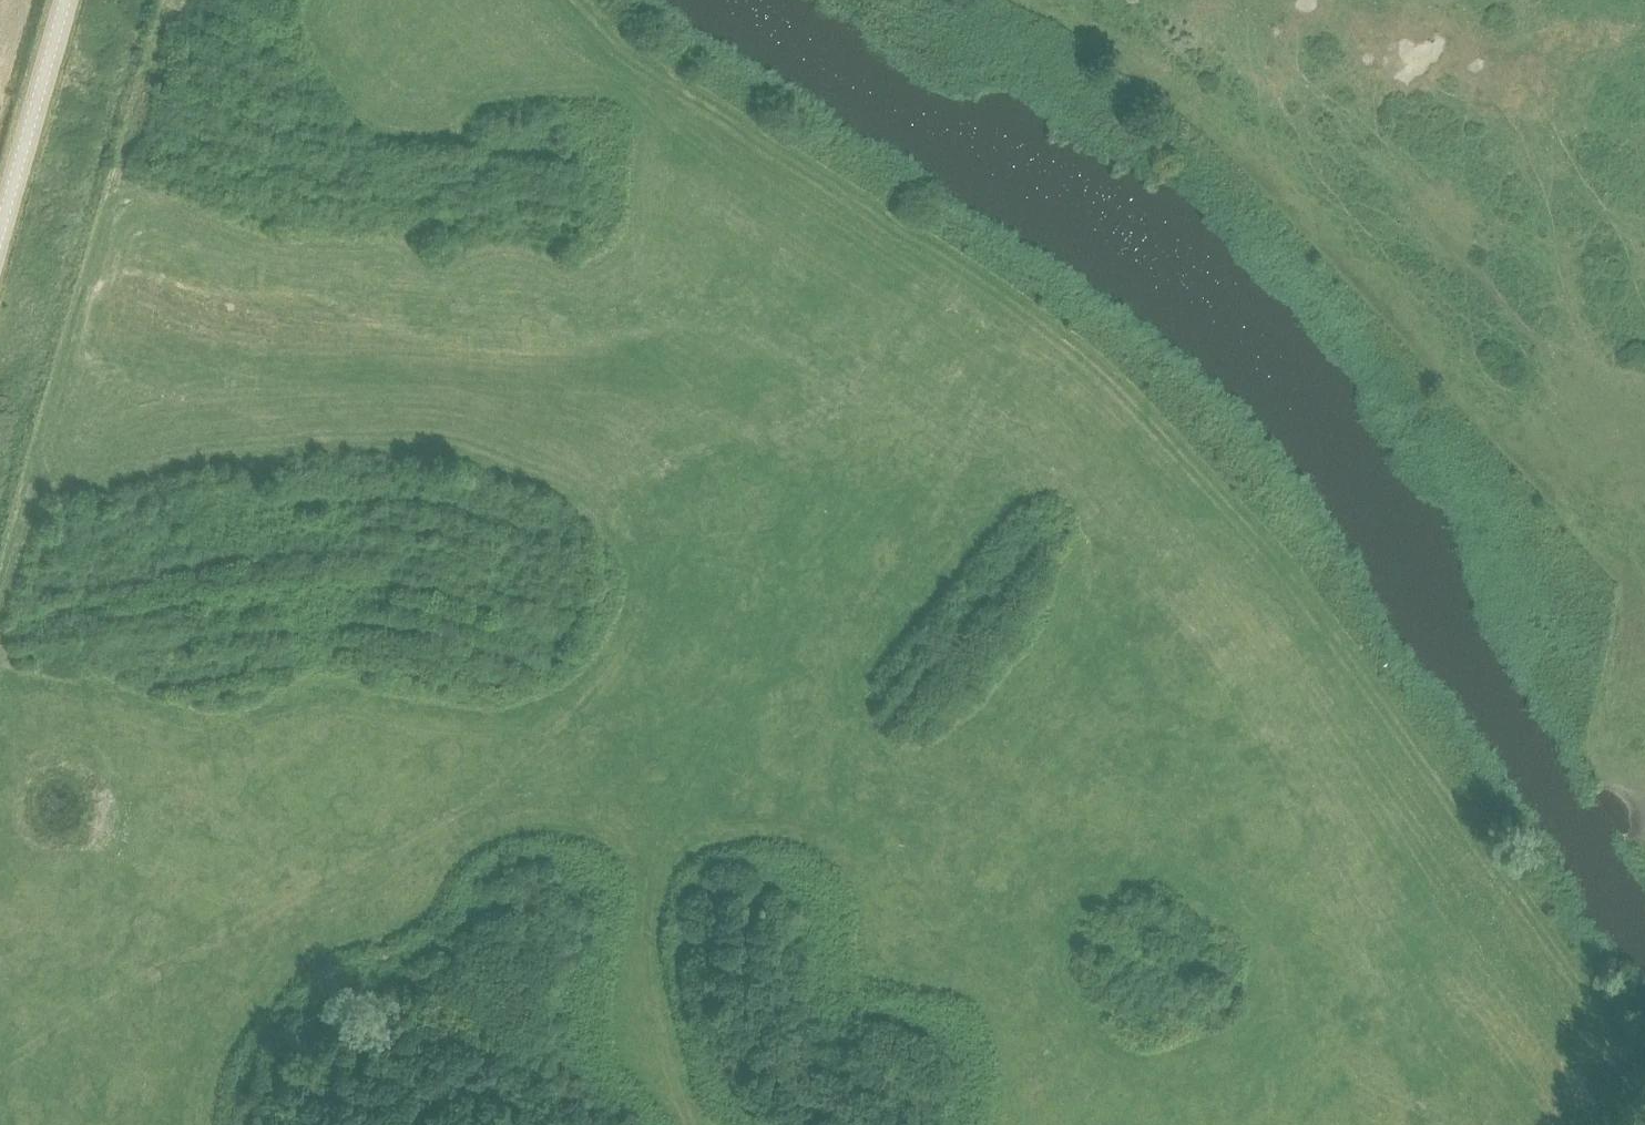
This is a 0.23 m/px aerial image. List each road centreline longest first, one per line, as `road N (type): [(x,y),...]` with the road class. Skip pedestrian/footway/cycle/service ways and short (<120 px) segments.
road 1 (unclassified): [(0,226),(65,0)]

